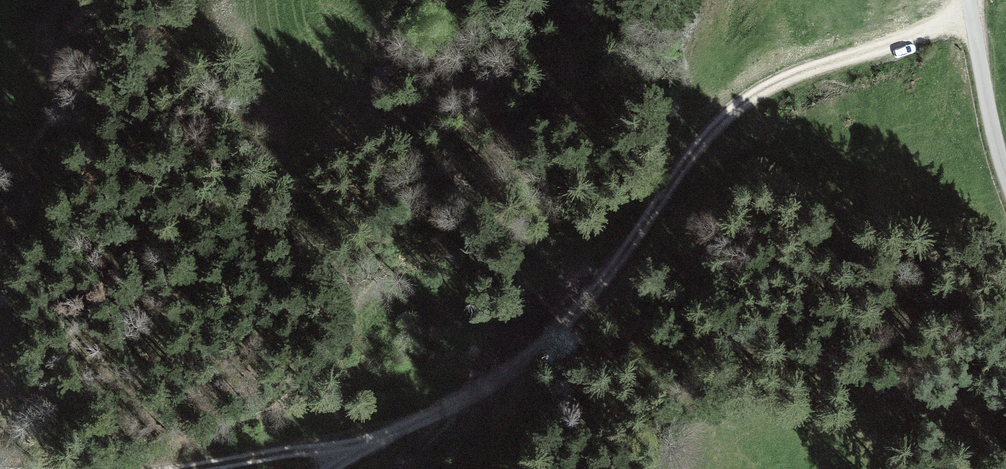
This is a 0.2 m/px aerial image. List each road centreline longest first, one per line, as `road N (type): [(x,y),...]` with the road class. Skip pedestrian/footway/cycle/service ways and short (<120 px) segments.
road 1 (track): [(971,14),(803,72),(733,109),(595,288),(536,351),(464,400),(334,468)]
road 2 (unclassified): [(1005,178),(968,0)]
road 3 (track): [(368,448),(205,468)]

